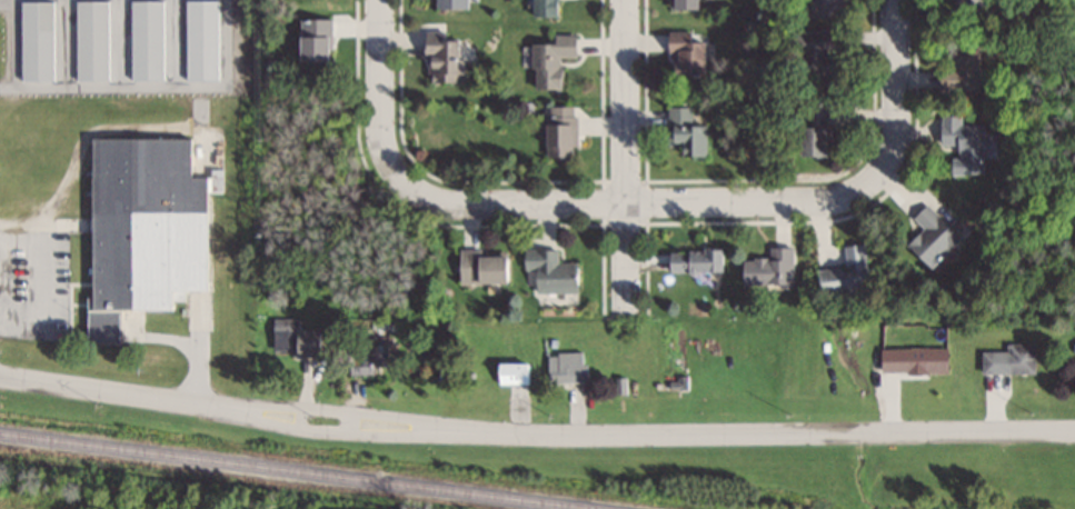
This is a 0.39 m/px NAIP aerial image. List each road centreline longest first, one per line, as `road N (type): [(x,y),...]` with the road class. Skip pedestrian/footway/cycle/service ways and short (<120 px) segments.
road 1 (residential): [(1074,431),(441,430)]
road 2 (residential): [(629,206),(830,202),(863,191),(880,177),(898,139),(898,0)]
road 3 (residential): [(378,0),(379,131),(400,179),(436,201),(629,206)]
road 4 (residential): [(624,0),(626,312)]
road 5 (residential): [(233,408),(0,377)]
road 6 (residential): [(233,408),(259,421),(321,430),(441,430)]
road 7 (residential): [(441,430),(407,417),(233,408)]

